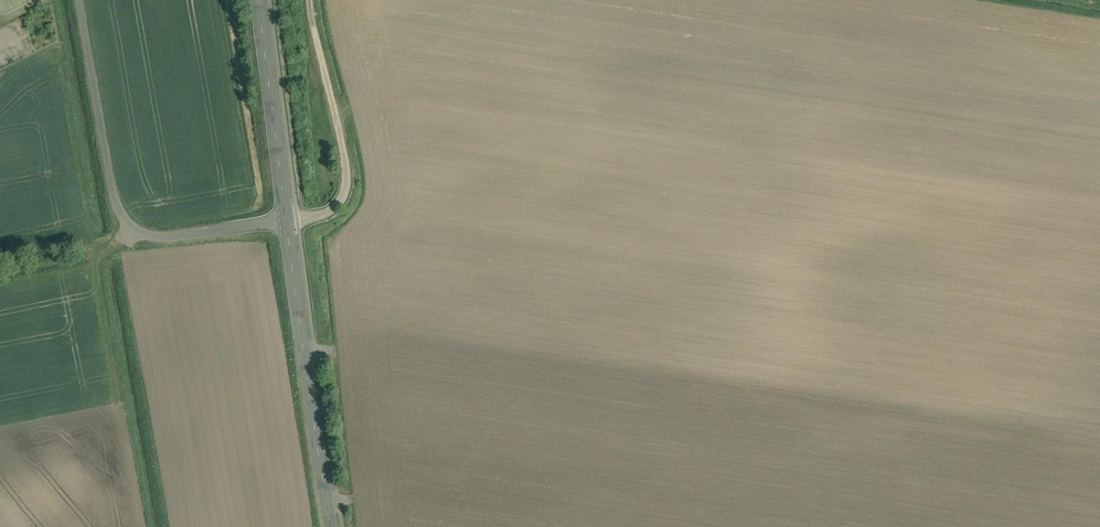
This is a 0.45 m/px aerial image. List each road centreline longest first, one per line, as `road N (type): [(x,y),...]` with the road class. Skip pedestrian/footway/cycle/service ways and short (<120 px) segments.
road 1 (tertiary): [(256,0),(332,526)]
road 2 (track): [(284,225),(325,219),(348,180),(311,0)]

